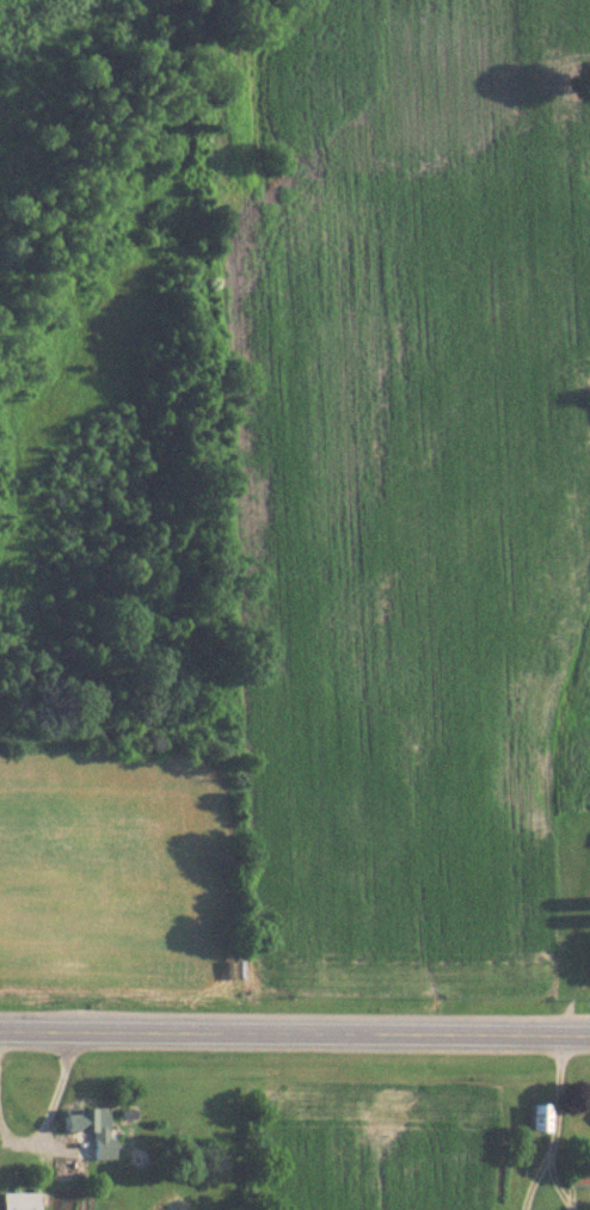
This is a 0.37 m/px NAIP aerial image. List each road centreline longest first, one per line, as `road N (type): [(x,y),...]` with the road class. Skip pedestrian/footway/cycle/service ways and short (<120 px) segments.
road 1 (tertiary): [(0,1031),(589,1035)]

